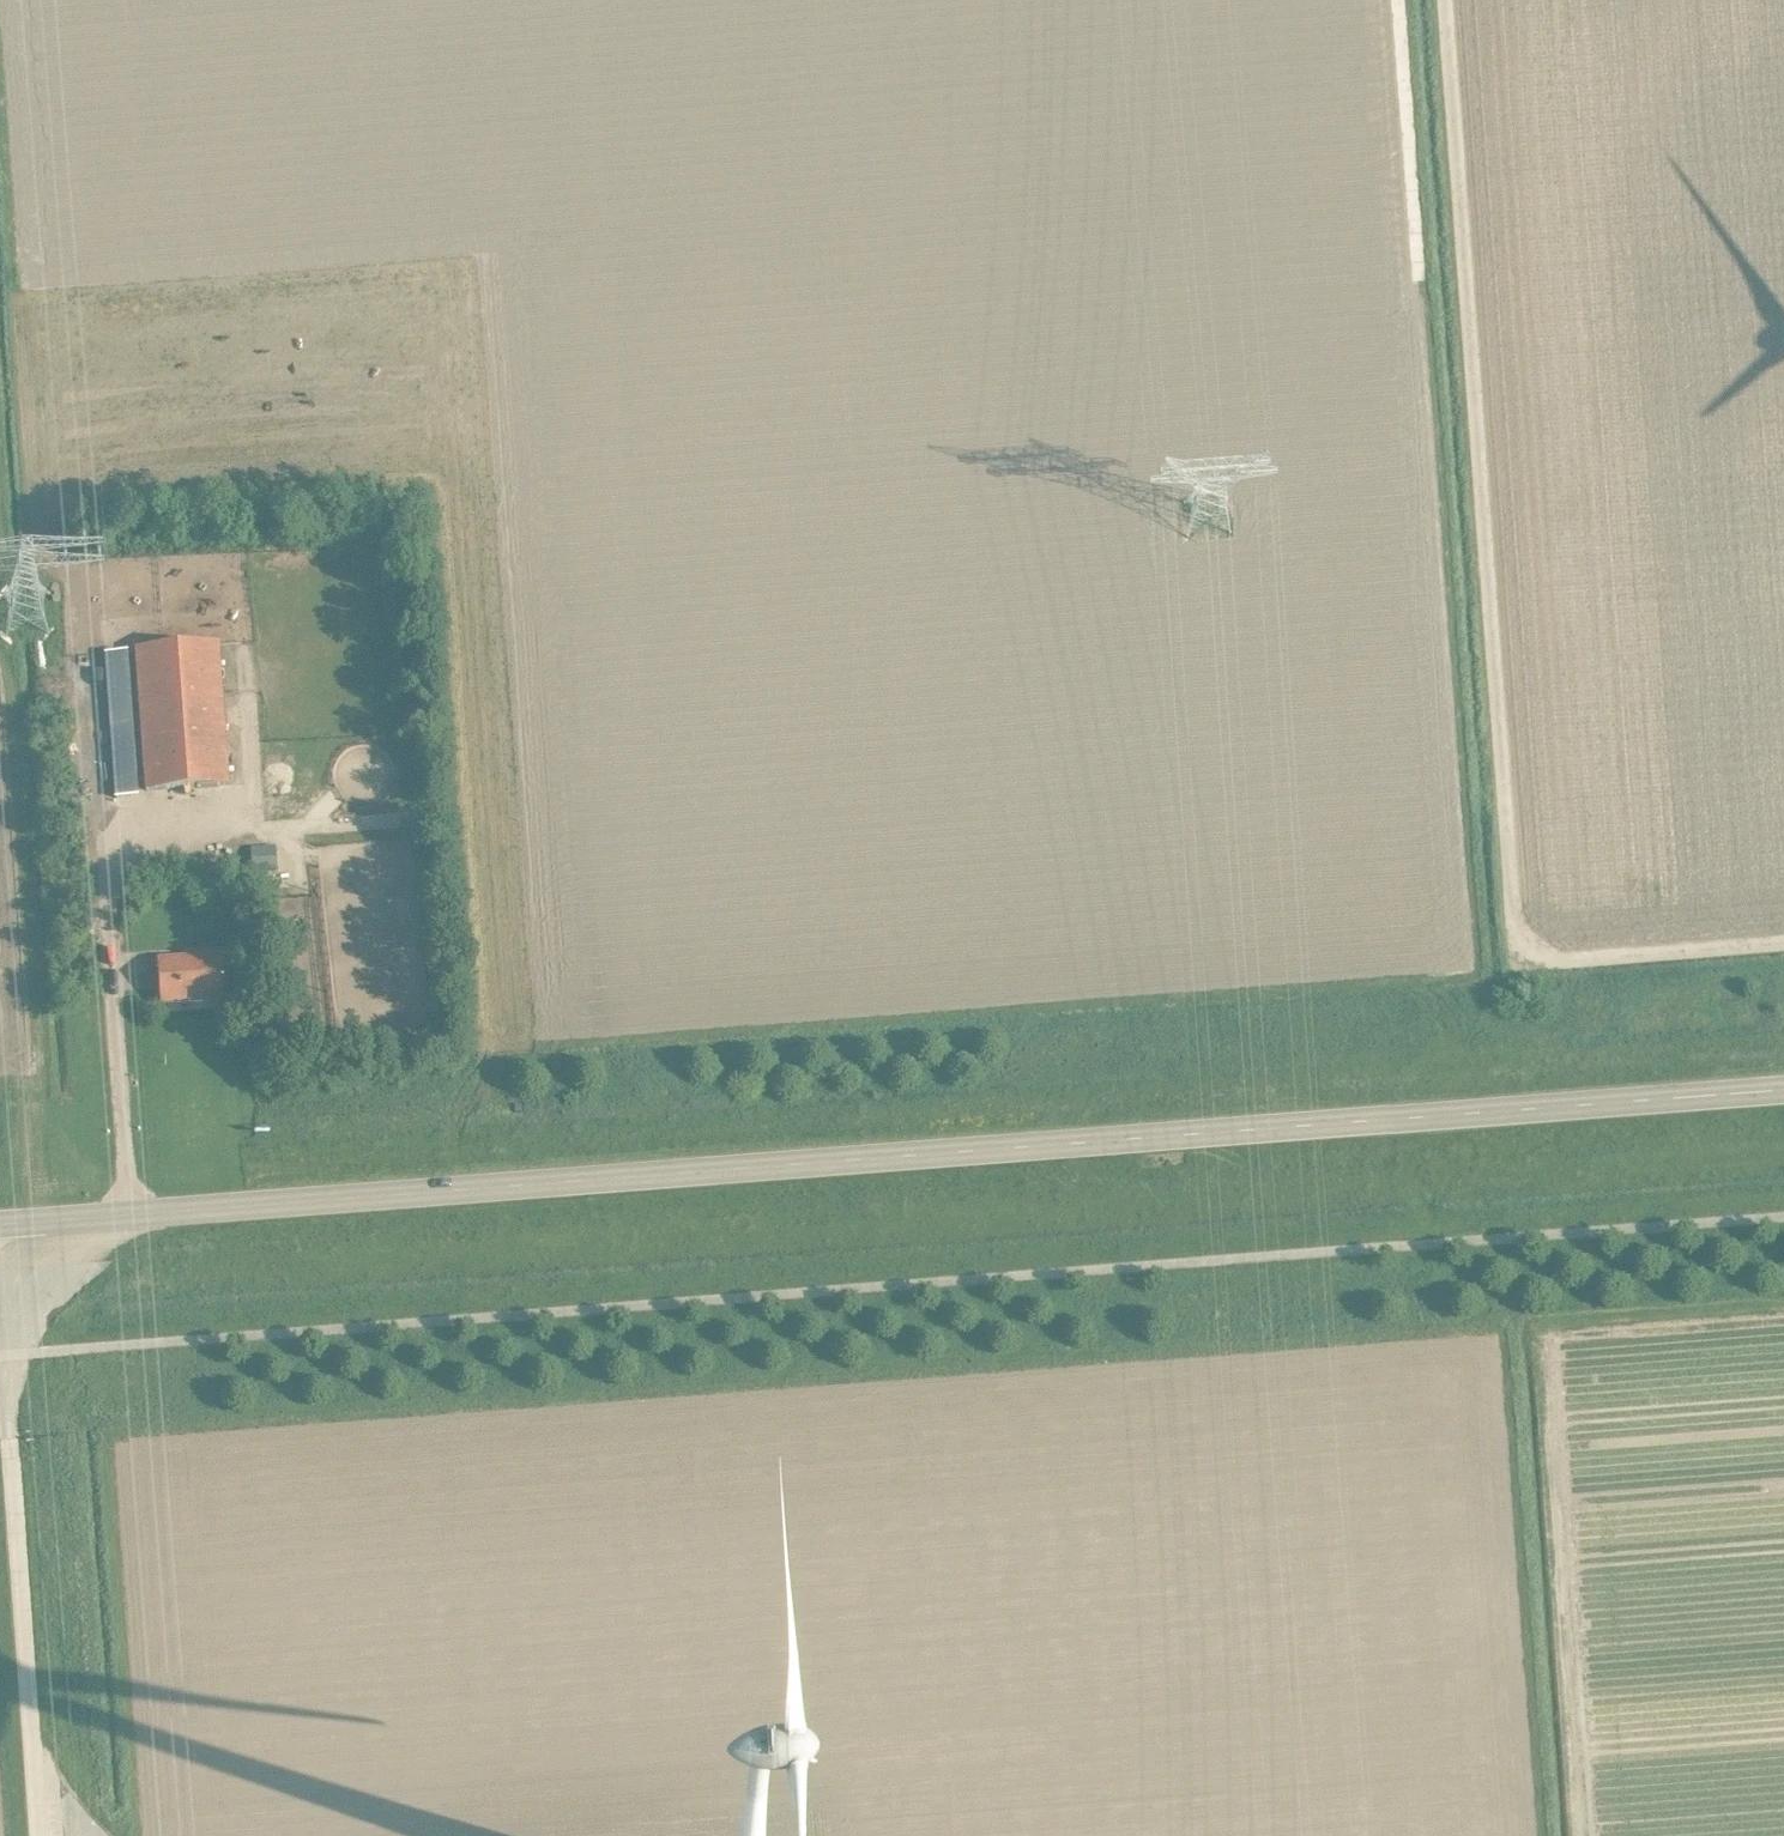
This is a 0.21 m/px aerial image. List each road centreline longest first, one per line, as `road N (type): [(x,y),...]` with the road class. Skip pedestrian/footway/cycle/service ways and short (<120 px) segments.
road 1 (tertiary): [(1783,1090),(0,1229)]

